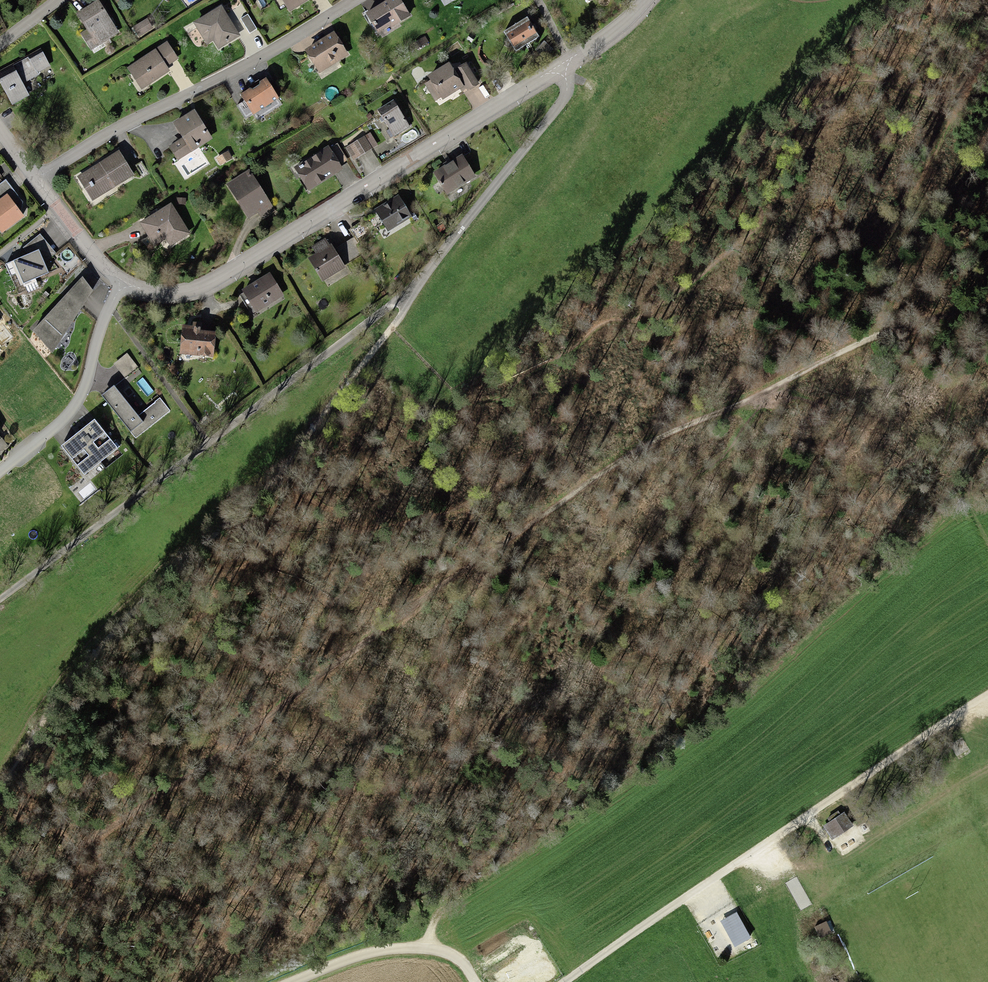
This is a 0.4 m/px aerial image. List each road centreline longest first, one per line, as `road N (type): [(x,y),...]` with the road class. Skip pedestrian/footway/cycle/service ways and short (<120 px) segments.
road 1 (motorway): [(987,174),(844,273),(741,361),(308,799),(100,981)]
road 2 (track): [(0,894),(184,776),(605,465),(872,337),(987,306)]
road 3 (motorway): [(182,981),(362,832),(798,408),(987,263)]
road 4 (residential): [(562,66),(567,93),(416,292),(0,600)]
road 5 (track): [(392,328),(268,484),(119,622),(32,733),(0,794)]
road 6 (residential): [(562,66),(200,288),(160,294),(124,281)]
road 7 (residential): [(356,0),(38,179)]
road 8 (residential): [(124,281),(77,408),(0,472)]
road 9 (residential): [(124,281),(95,260),(38,179)]

